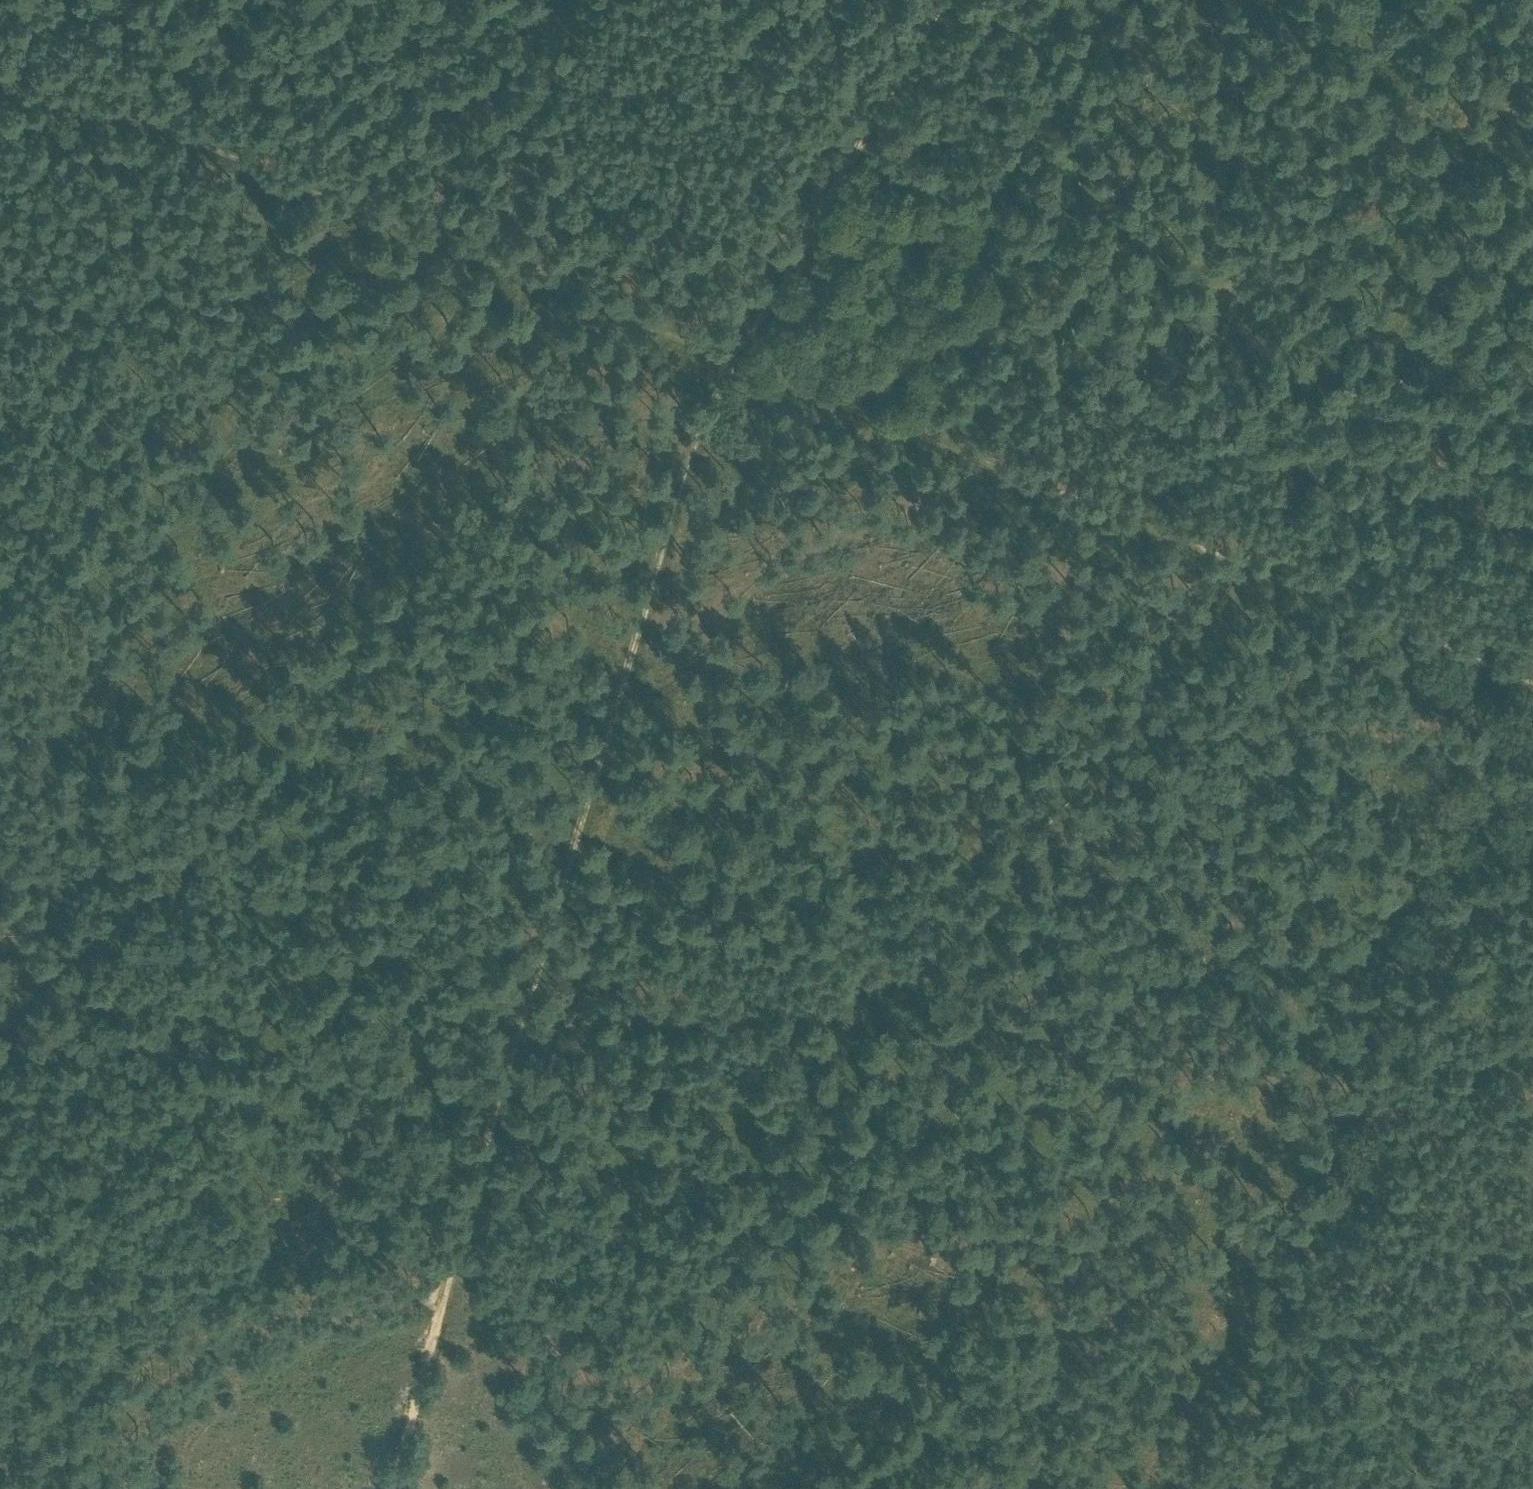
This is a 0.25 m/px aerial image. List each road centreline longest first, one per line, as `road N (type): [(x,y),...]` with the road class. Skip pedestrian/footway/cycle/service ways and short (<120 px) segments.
road 1 (track): [(1532,685),(0,67)]
road 2 (track): [(951,0),(734,364),(675,498),(388,1488)]

